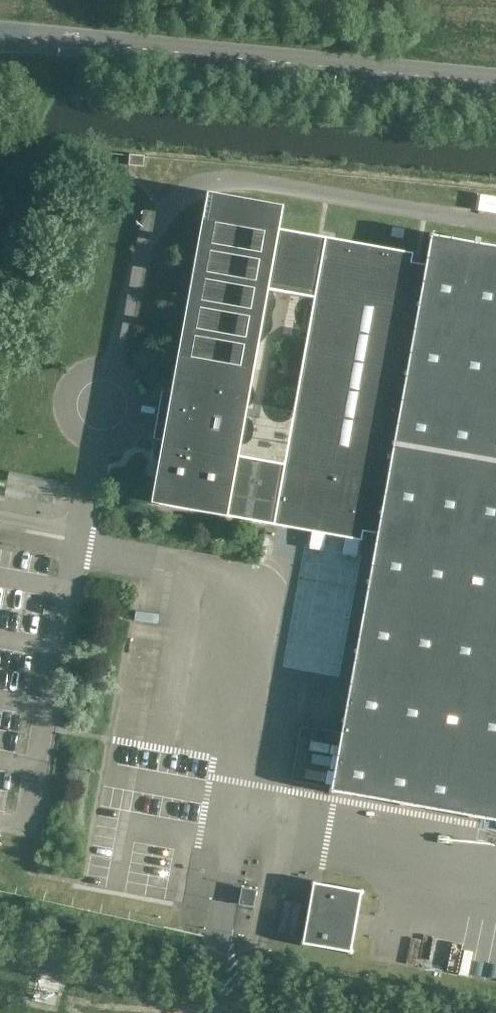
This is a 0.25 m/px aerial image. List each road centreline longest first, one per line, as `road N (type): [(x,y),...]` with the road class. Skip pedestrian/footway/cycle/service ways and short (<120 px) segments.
road 1 (primary): [(0,33),(495,81)]

